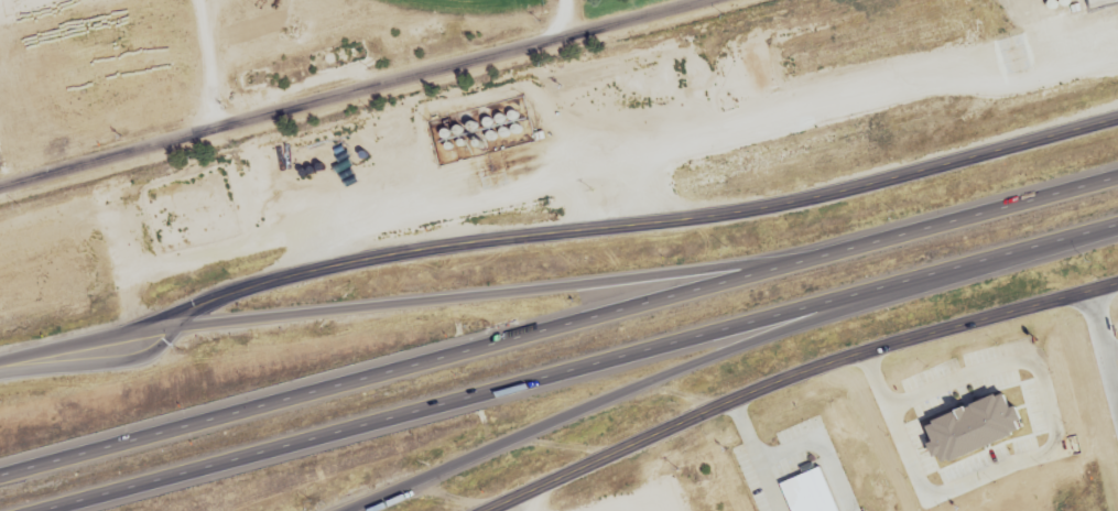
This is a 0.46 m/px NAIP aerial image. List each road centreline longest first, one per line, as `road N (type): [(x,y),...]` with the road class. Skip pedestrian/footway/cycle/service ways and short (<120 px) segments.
road 1 (motorway): [(1117,177),(0,475)]
road 2 (motorway): [(40,510),(1117,223)]
road 3 (tertiary): [(166,326),(260,283),(839,191),(1117,113)]
road 4 (motorway): [(353,510),(785,330),(1117,231)]
road 5 (residential): [(0,191),(713,0)]
road 6 (motorway): [(849,250),(166,326)]
road 7 (tertiary): [(492,510),(774,385),(1117,280)]
road 8 (tertiary): [(0,369),(131,362),(156,349),(166,326)]
road 9 (tertiary): [(166,326),(0,364)]

